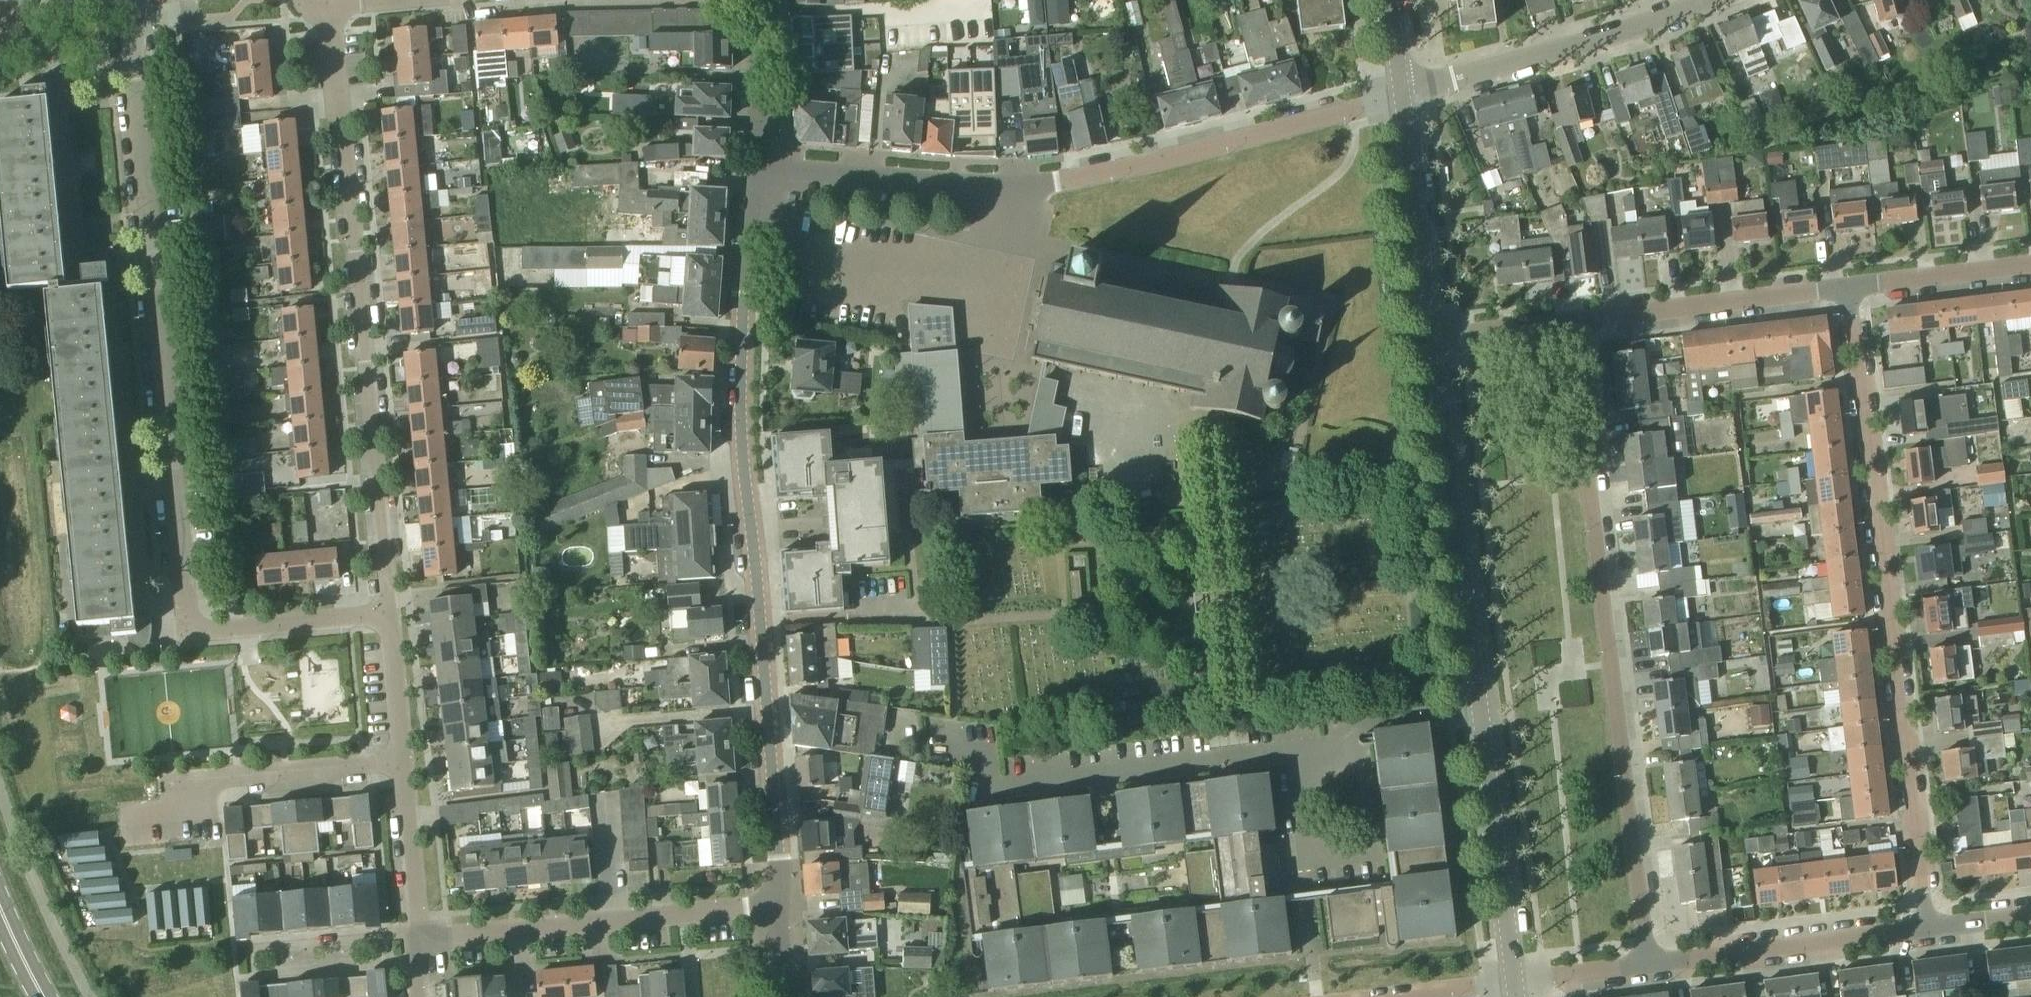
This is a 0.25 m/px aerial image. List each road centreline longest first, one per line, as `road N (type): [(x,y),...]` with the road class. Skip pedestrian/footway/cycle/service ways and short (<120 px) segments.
road 1 (residential): [(387,615),(192,632),(125,0)]
road 2 (residential): [(779,909),(740,442),(755,160)]
road 3 (residential): [(1932,929),(1853,283)]
road 4 (residential): [(1657,965),(1576,320)]
road 5 (residential): [(387,615),(329,5)]
road 6 (unclassified): [(1002,186),(1086,176),(1402,94)]
road 7 (residential): [(1297,751),(985,783),(986,748),(940,743)]
road 8 (tertiary): [(1477,708),(1428,339)]
road 9 (residential): [(416,946),(779,909)]
road 10 (residential): [(1356,744),(1376,876),(1314,882),(1297,751)]
road 11 (residential): [(400,767),(202,783),(203,809),(129,815)]
road 12 (residential): [(1402,94),(1686,4)]
road 13 (residential): [(1576,320),(1853,283)]
road 14 (residential): [(1657,965),(1932,929)]
road 15 (tertiary): [(1513,981),(1477,708)]
road 16 (residential): [(1002,186),(755,160)]
road 17 (tertiary): [(1428,339),(1402,94)]
road 18 (residential): [(416,946),(400,767)]
road 19 (residential): [(1853,283),(2030,262)]
road 20 (residential): [(416,946),(240,965)]
road 21 (residential): [(755,160),(758,0)]
road 22 (residential): [(400,767),(387,615)]
road 23 (residential): [(1428,339),(1576,320)]
road 24 (residential): [(1513,981),(1657,965)]
road 25 (residential): [(1477,708),(1373,718),(1357,729),(1356,744)]
road 26 (residential): [(1385,996),(1513,981)]

